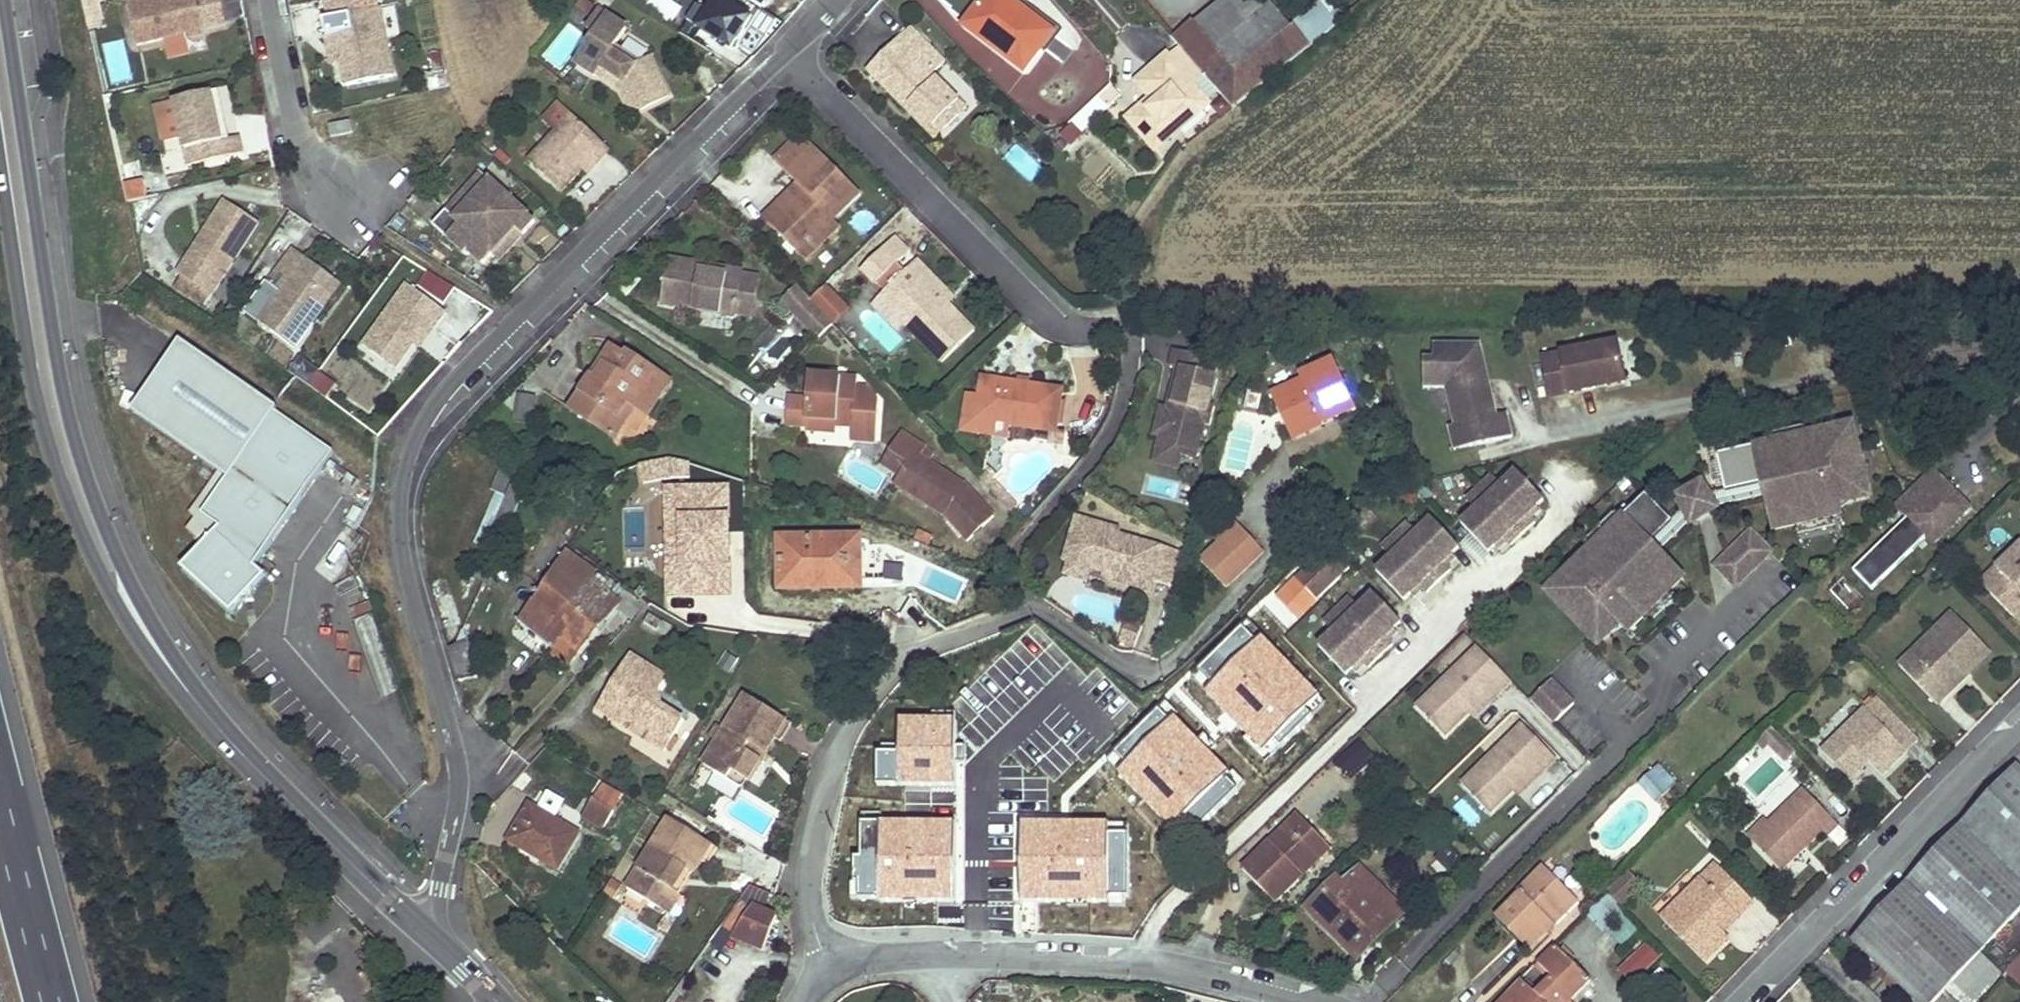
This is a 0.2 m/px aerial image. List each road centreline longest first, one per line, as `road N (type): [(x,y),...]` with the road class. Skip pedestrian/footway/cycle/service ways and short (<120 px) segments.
road 1 (residential): [(436,938),(459,768),(407,576),(397,478),(450,382),(790,52)]
road 2 (secondary): [(141,627),(60,382),(5,0)]
road 3 (residential): [(1350,1001),(1674,694),(1663,676),(1770,565)]
road 4 (secondary): [(0,161),(36,403),(54,466),(93,562),(141,627)]
road 5 (residential): [(831,978),(806,885),(819,777),(847,703),(895,661),(1021,603)]
road 6 (secondary): [(436,938),(252,768),(141,627)]
road 7 (residential): [(1347,1001),(1070,947),(945,954)]
road 8 (residential): [(1738,1001),(2019,717)]
road 9 (residential): [(790,52),(1061,320)]
road 10 (residential): [(274,0),(311,184),(368,224)]
road 11 (motorway): [(58,1001),(0,778)]

